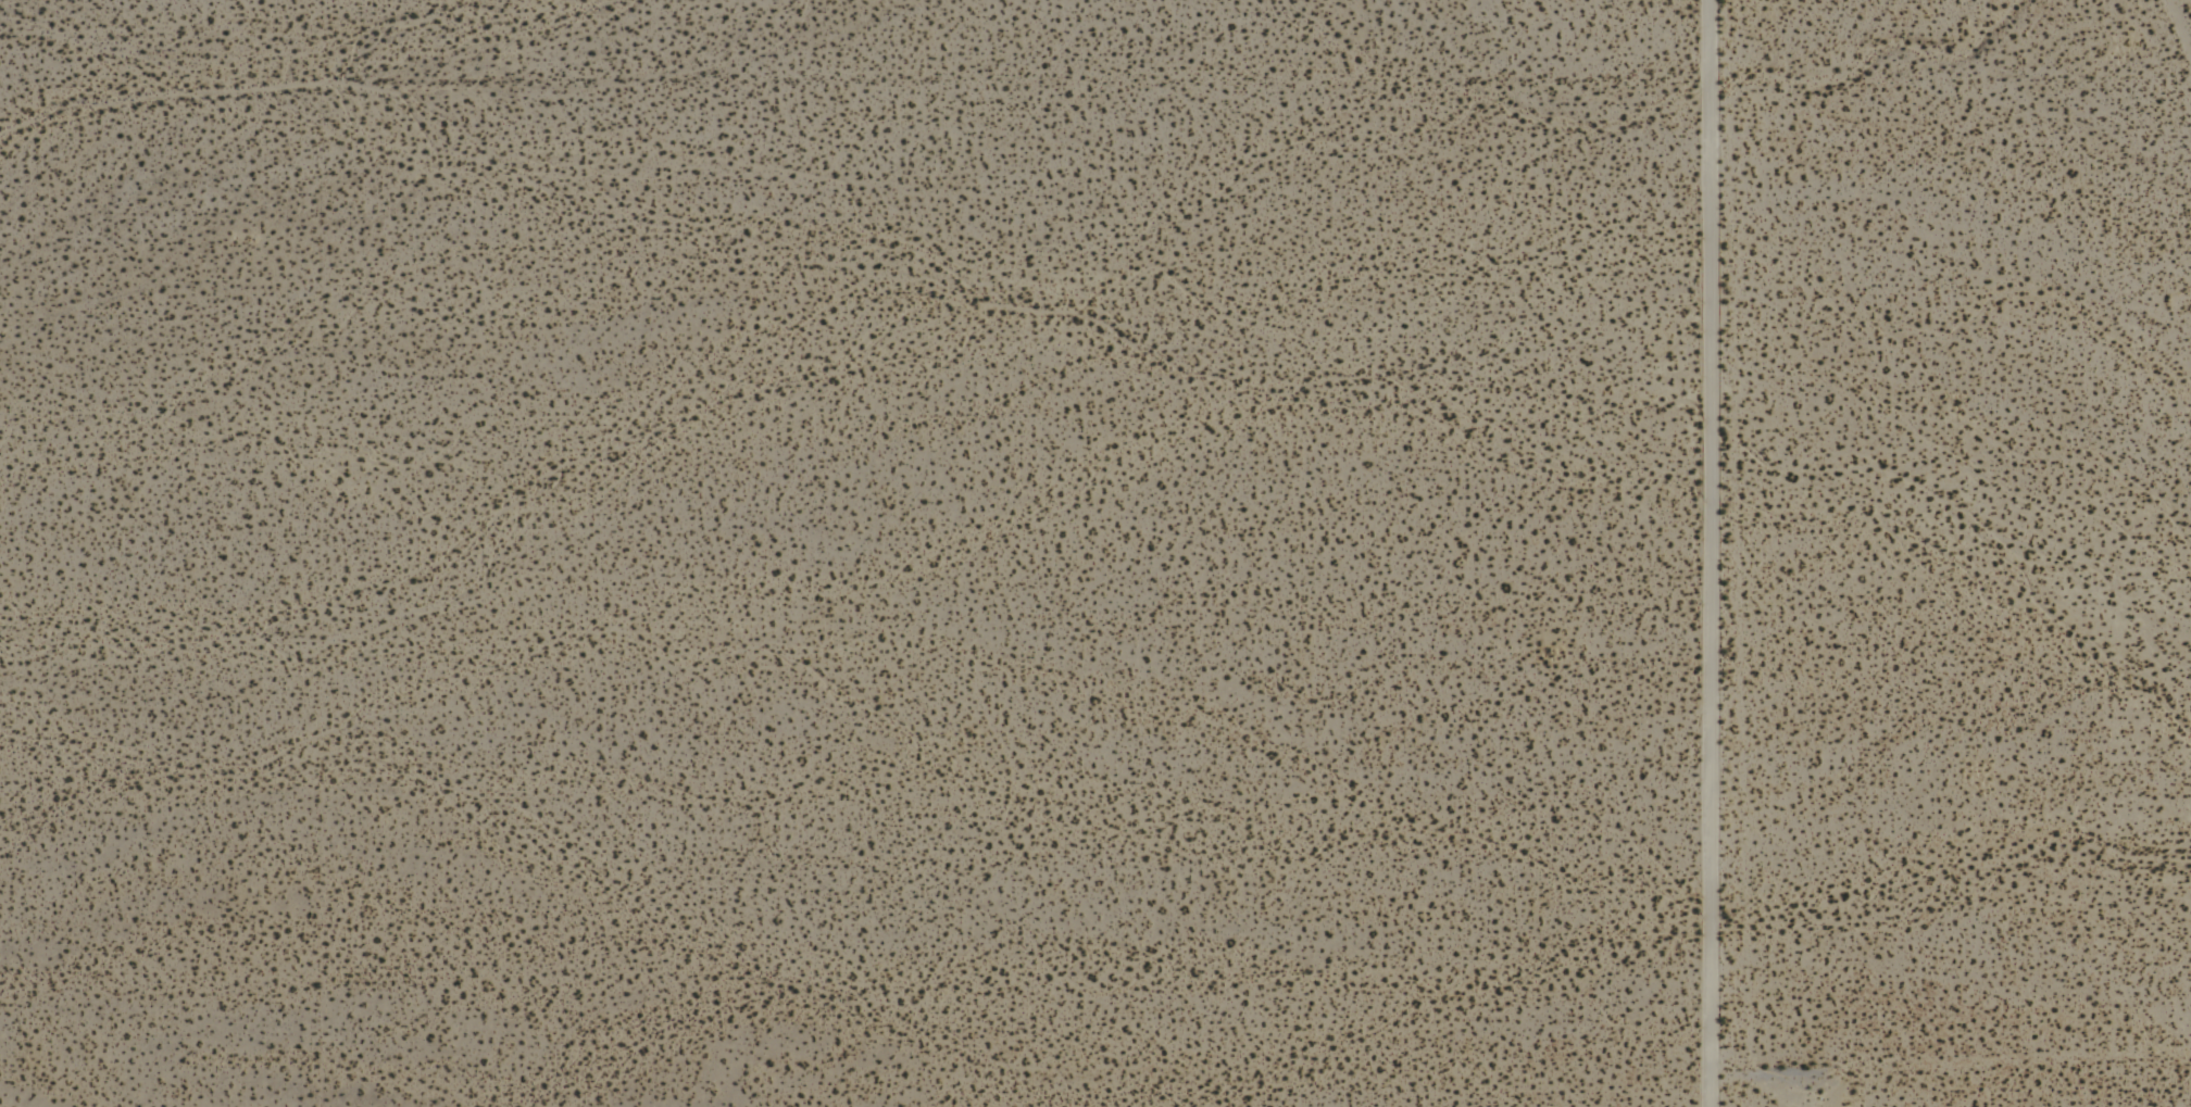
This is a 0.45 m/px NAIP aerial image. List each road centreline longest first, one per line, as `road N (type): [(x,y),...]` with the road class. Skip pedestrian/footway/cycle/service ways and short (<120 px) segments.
road 1 (residential): [(1708,1106),(1711,0)]

